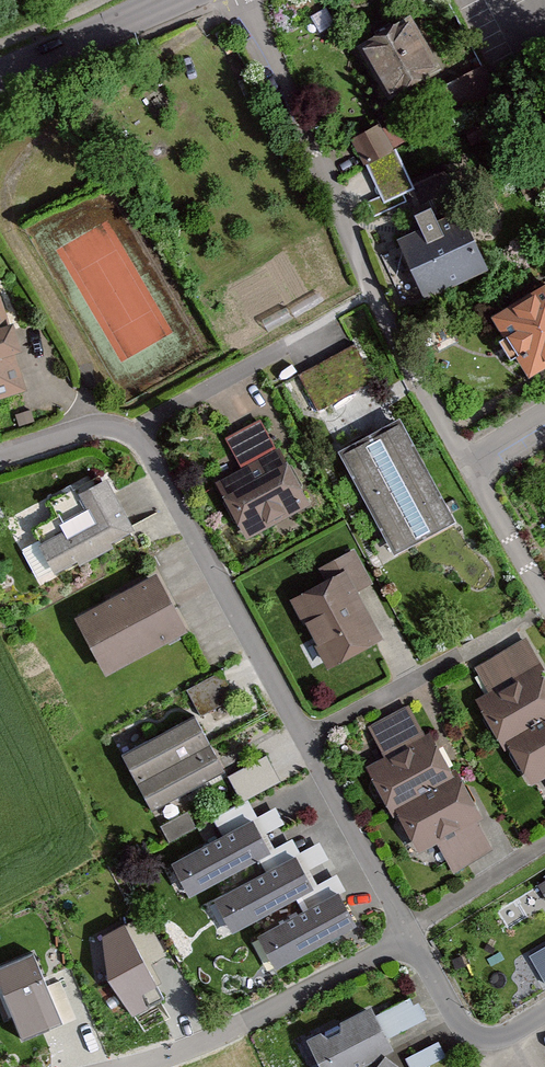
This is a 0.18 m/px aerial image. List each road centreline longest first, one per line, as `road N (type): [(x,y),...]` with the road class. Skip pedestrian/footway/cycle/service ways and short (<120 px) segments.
road 1 (residential): [(499,1041),(459,1024),(136,431)]
road 2 (residential): [(471,463),(374,293),(236,0)]
road 3 (residential): [(136,431),(312,335)]
road 4 (tertiary): [(0,72),(166,0)]
road 5 (residential): [(471,463),(544,594)]
road 6 (residential): [(136,431),(77,426),(0,451)]

